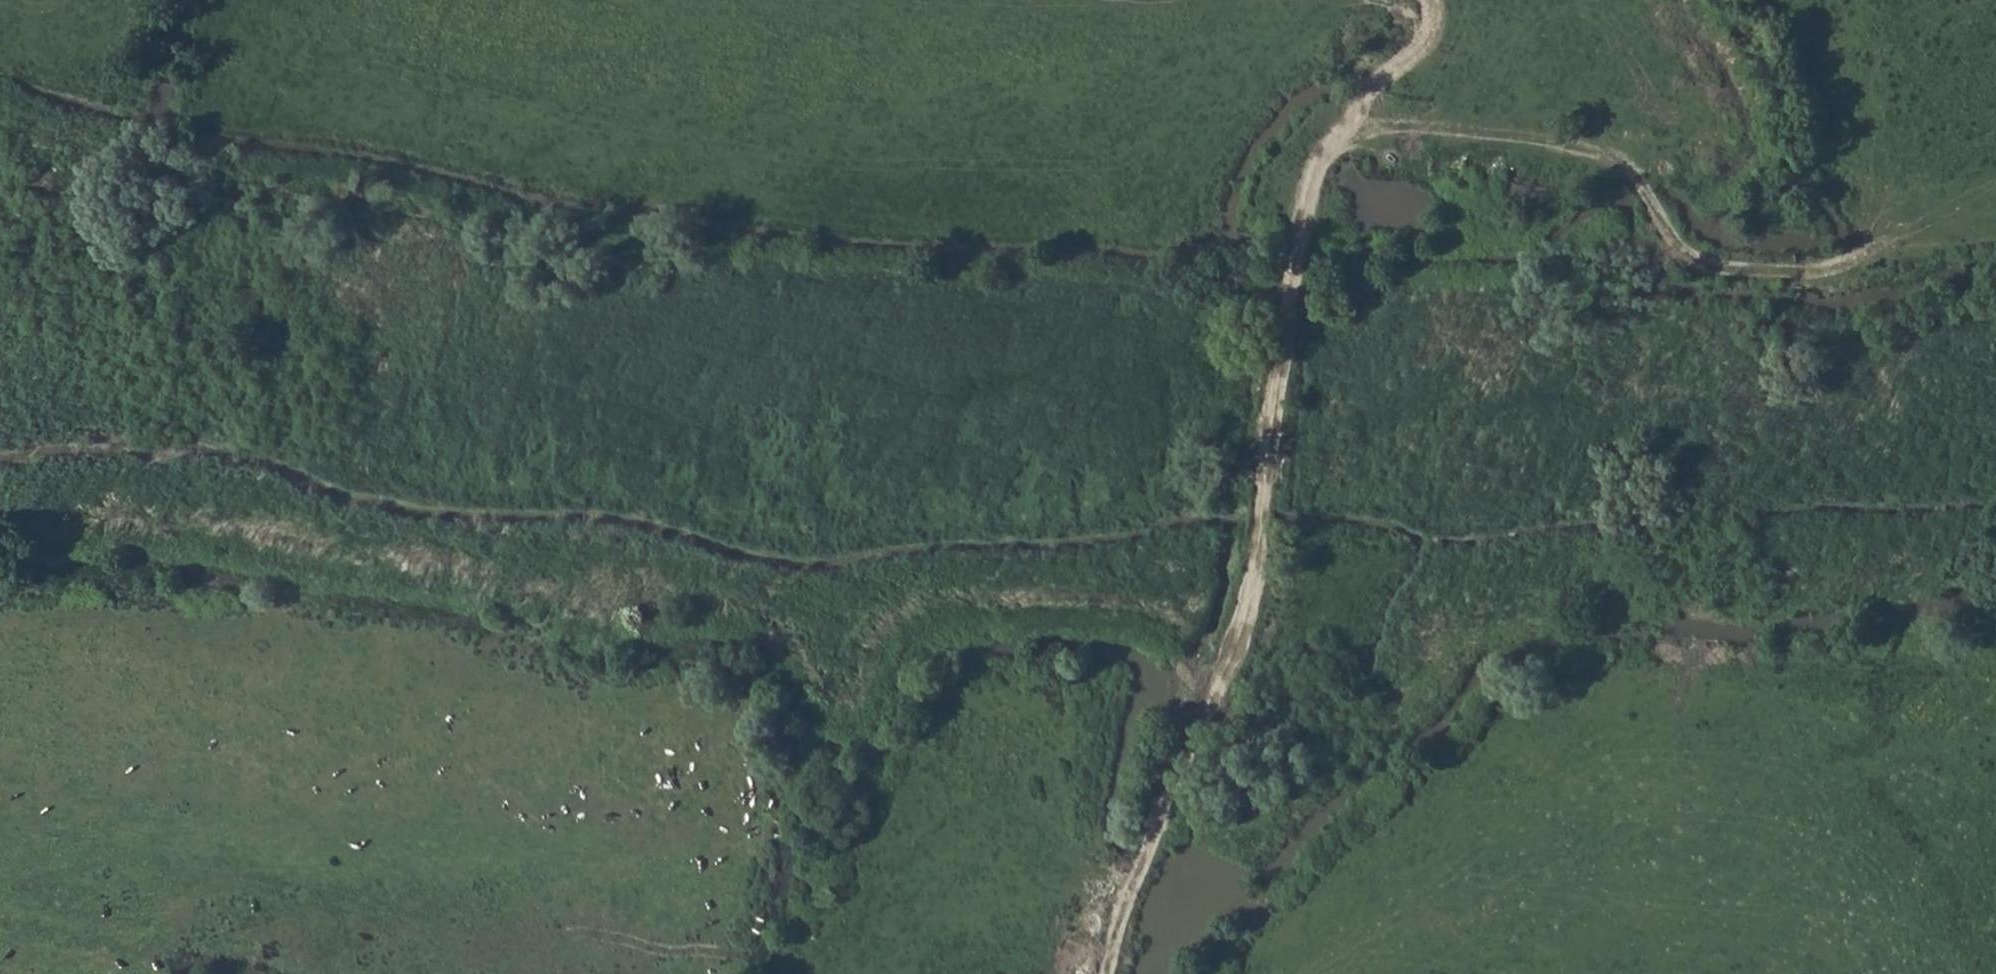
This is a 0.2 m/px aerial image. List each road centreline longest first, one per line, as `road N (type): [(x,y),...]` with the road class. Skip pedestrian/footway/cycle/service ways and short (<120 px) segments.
road 1 (track): [(1113,973),(1180,779),(1238,654),(1262,560),(1312,180),(1375,84),(1433,33),(1435,0)]

